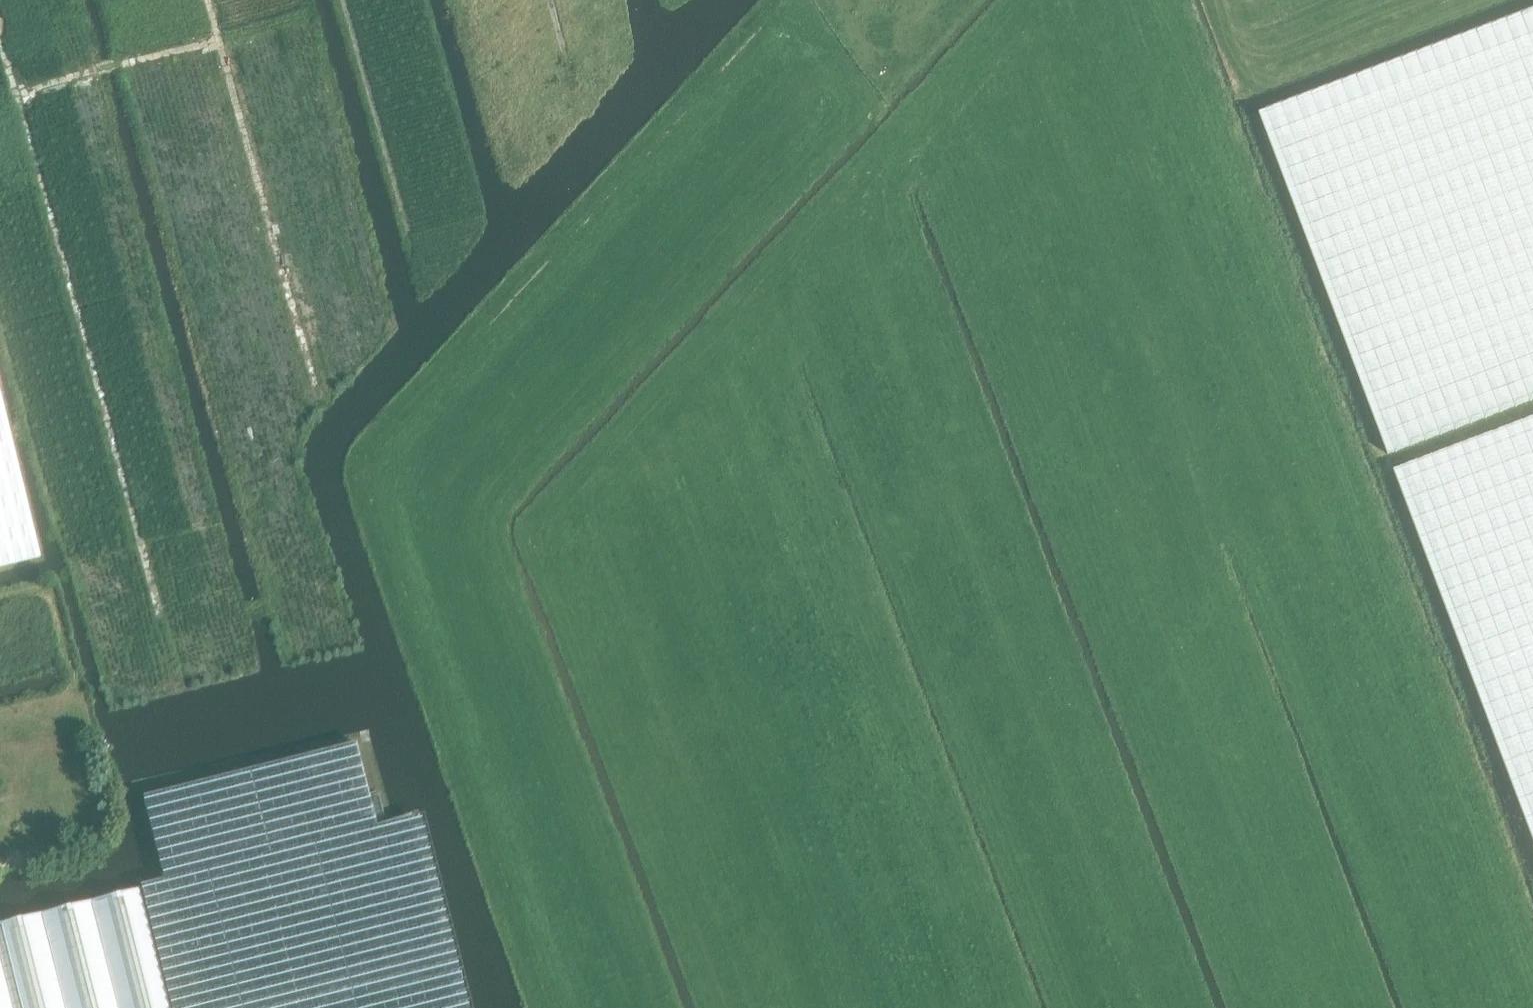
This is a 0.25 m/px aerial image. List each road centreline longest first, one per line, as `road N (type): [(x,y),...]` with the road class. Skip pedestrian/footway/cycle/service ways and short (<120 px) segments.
road 1 (track): [(161,614),(0,31)]
road 2 (track): [(208,0),(282,273)]
road 3 (track): [(219,41),(18,97)]

